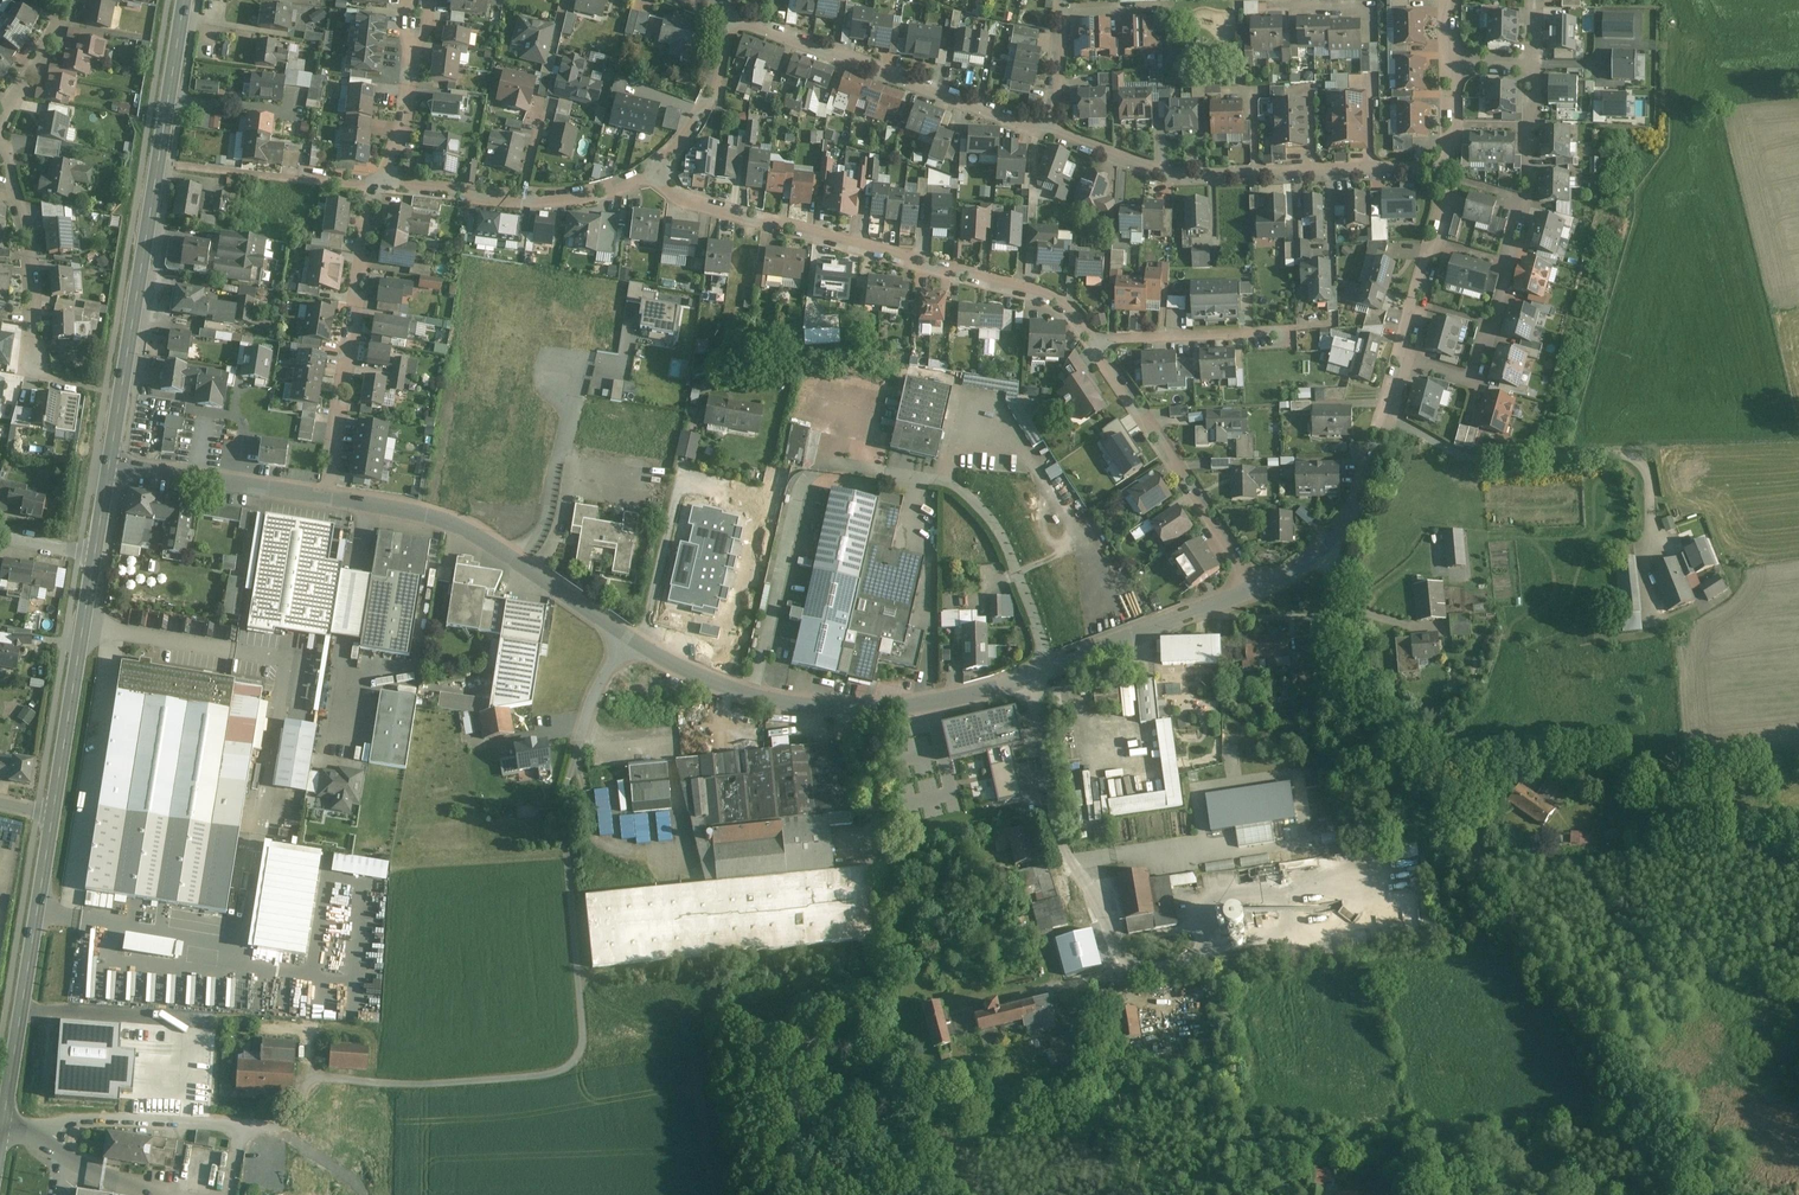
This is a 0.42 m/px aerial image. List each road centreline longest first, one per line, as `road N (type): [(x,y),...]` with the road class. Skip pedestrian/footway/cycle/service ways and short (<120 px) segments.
road 1 (residential): [(659,170),(677,190),(713,207),(1059,297),(1258,587)]
road 2 (track): [(1330,538),(1361,701),(1463,820),(1501,921),(1709,1194)]
road 3 (secondary): [(184,0),(110,462)]
road 4 (residential): [(866,709),(999,684),(1258,587)]
road 5 (residential): [(1048,132),(1181,176),(1440,169)]
road 6 (residential): [(1404,357),(1477,377),(1527,197),(1533,65)]
road 7 (residential): [(725,14),(1048,132)]
road 8 (secondary): [(53,815),(0,1143)]
road 9 (residential): [(326,495),(377,185)]
road 10 (residential): [(914,984),(866,709)]
road 11 (secondary): [(95,556),(53,815)]
road 12 (residential): [(632,639),(751,695),(866,709)]
road 13 (residential): [(0,135),(22,186),(34,363)]
road 14 (residential): [(584,356),(543,532),(522,564)]
road 15 (residential): [(110,462),(326,495)]
road 16 (residential): [(326,495),(438,517),(522,564)]
road 17 (residential): [(377,185),(170,165)]
road 18 (residential): [(1404,357),(1447,202),(1440,169)]
road 19 (residential): [(377,185),(406,110),(418,0)]
road 20 (track): [(307,1076),(302,1027),(169,1016)]
road 21 (residential): [(725,14),(715,89),(659,170)]
road 22 (residential): [(1258,587),(1330,538),(1371,466)]
road 23 (residential): [(521,198),(377,185)]
road 24 (residential): [(0,121),(76,0)]
road 25 (residential): [(659,170),(604,191),(521,198)]
road 26 (residential): [(522,564),(632,639)]
road 27 (residential): [(1062,0),(1048,132)]

